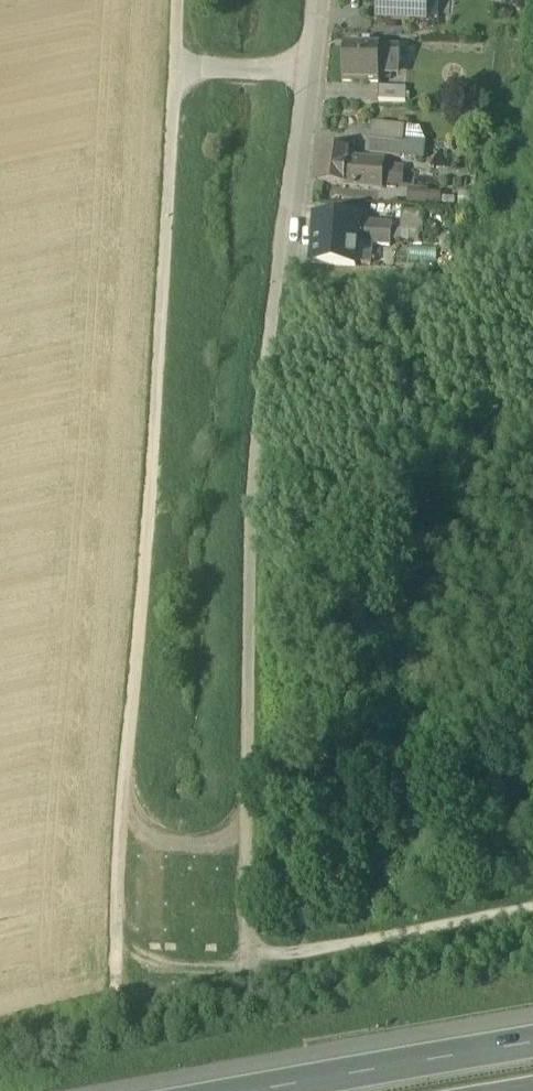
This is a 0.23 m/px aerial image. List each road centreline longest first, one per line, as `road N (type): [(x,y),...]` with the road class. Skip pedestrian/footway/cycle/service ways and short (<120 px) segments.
road 1 (track): [(112,982),(147,561),(175,0)]
road 2 (track): [(532,906),(276,963),(243,949),(248,571),(277,280)]
road 3 (residential): [(318,0),(277,280)]
road 4 (motorway): [(532,1052),(287,1090)]
road 5 (track): [(173,67),(304,72)]

